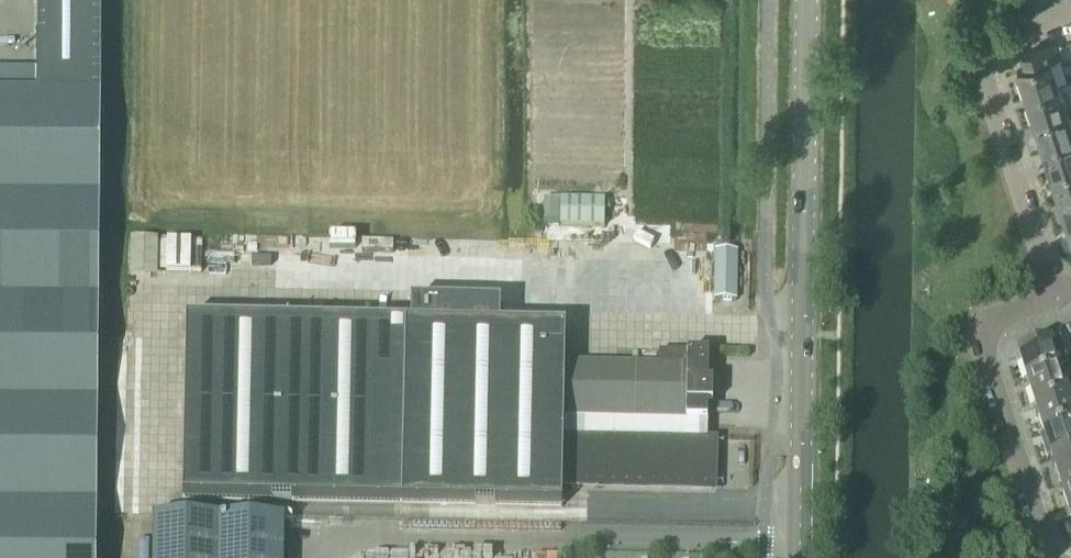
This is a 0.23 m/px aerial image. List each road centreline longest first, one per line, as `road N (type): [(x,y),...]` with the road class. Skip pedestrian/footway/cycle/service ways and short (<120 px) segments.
road 1 (tertiary): [(806,557),(809,0)]
road 2 (residential): [(1049,298),(985,66),(987,46),(1054,23)]
road 3 (residential): [(1051,557),(983,349),(986,330),(1049,298)]

